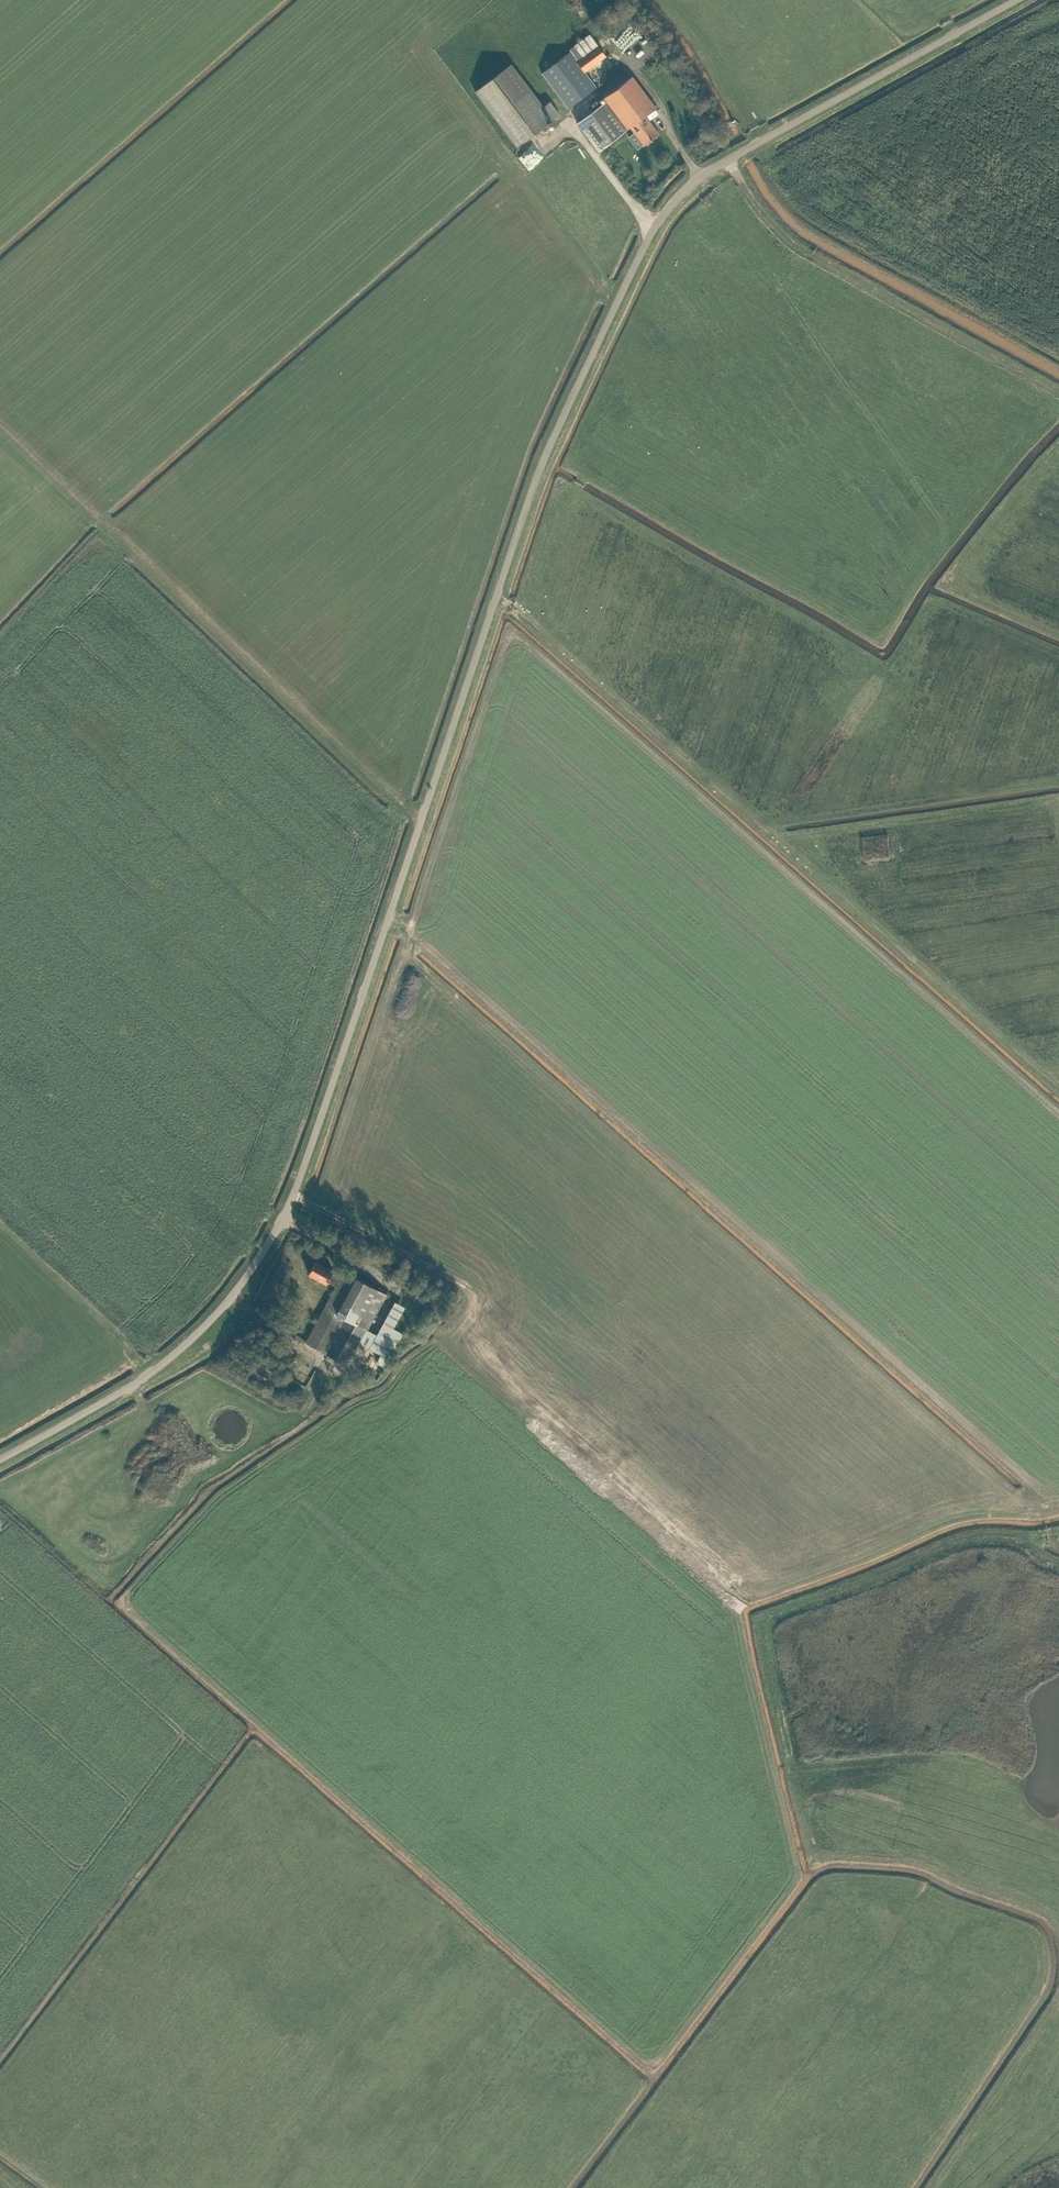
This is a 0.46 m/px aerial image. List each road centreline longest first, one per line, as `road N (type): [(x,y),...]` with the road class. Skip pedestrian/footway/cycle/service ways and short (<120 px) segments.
road 1 (unclassified): [(0,1460),(129,1389),(188,1346),(285,1217),(555,433),(657,224),(697,179),(725,161),(1018,0)]

